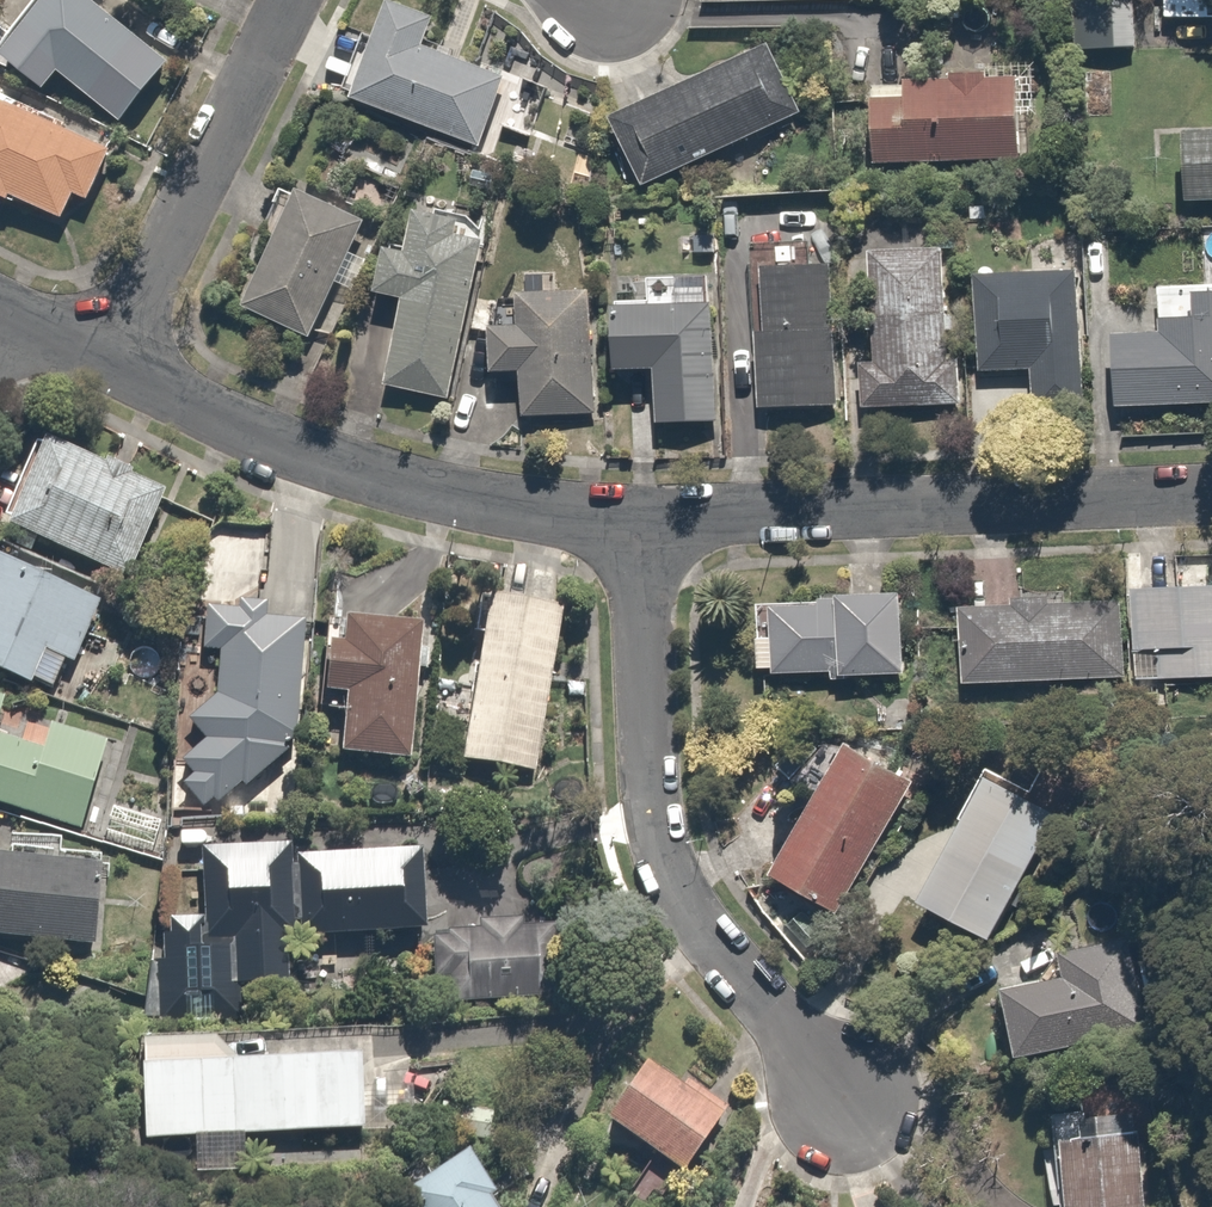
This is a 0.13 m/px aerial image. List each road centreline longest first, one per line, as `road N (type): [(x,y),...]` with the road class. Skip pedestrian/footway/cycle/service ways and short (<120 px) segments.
road 1 (residential): [(634,518),(651,809),(666,870),(693,922),(844,1101)]
road 2 (residential): [(634,518),(1211,492)]
road 3 (residential): [(108,363),(257,436),(358,475),(533,515),(634,518)]
road 4 (residential): [(108,363),(286,0)]

